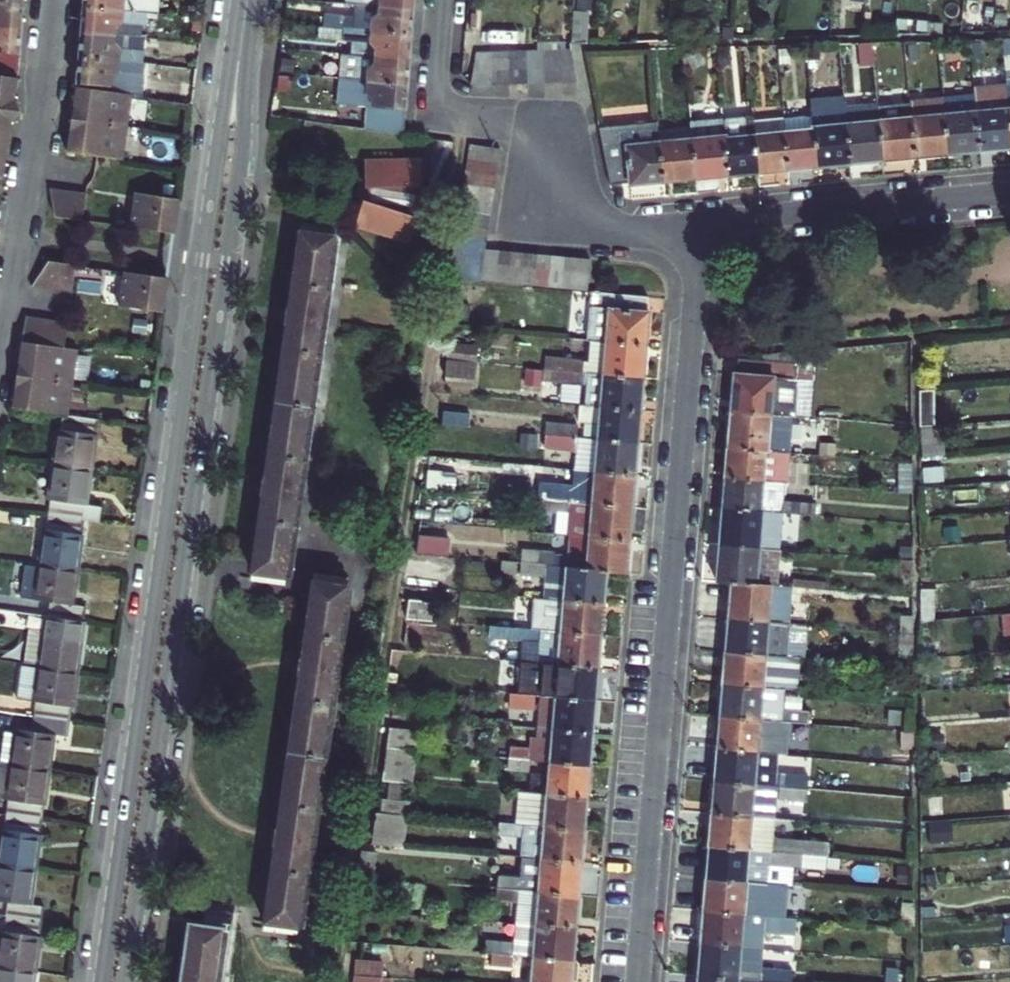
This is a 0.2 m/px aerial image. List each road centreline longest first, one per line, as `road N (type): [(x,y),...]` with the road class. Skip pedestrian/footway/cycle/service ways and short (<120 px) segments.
road 1 (primary): [(245,0),(101,981)]
road 2 (primary): [(127,981),(240,185),(249,0)]
road 3 (residential): [(638,981),(702,225)]
road 4 (residential): [(51,0),(0,333)]
road 5 (residential): [(702,225),(628,229),(591,220),(565,201),(511,119),(431,110)]
road 6 (residential): [(1009,193),(702,225)]

